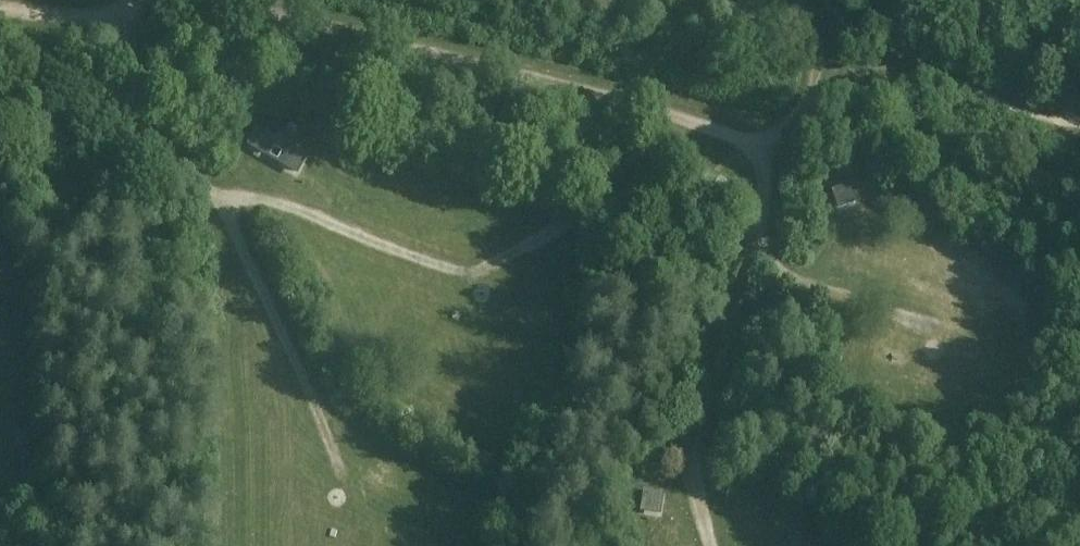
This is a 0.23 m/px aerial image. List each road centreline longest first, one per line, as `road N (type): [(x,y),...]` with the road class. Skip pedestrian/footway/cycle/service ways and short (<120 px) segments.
road 1 (track): [(0,14),(58,19),(184,11),(270,21),(762,150),(794,123),(821,78),(899,72),(1079,131)]
road 2 (track): [(323,409),(225,208),(185,181),(155,141),(120,47),(85,18)]
road 3 (track): [(682,501),(750,263)]
road 4 (track): [(762,150),(768,172),(750,263),(824,297)]
road 5 (track): [(582,222),(655,187),(676,127)]

